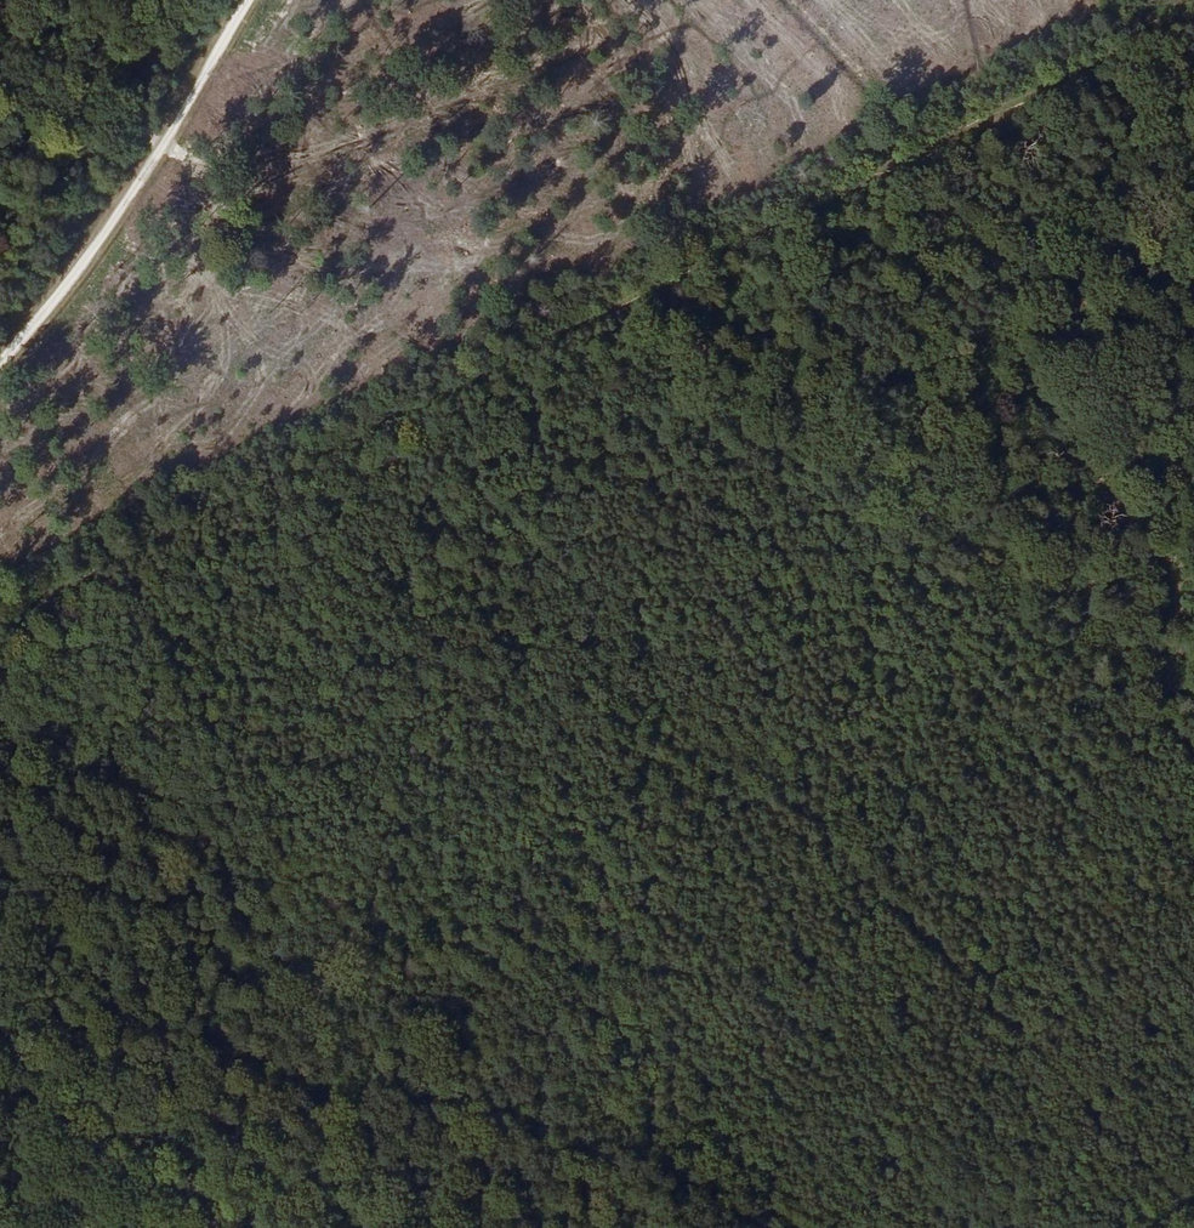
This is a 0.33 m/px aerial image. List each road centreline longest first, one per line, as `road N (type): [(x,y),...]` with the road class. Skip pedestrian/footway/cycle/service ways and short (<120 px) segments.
road 1 (track): [(1193,45),(0,607)]
road 2 (track): [(1188,1207),(472,479),(547,417),(519,363)]
road 3 (track): [(249,0),(38,324),(0,363)]

